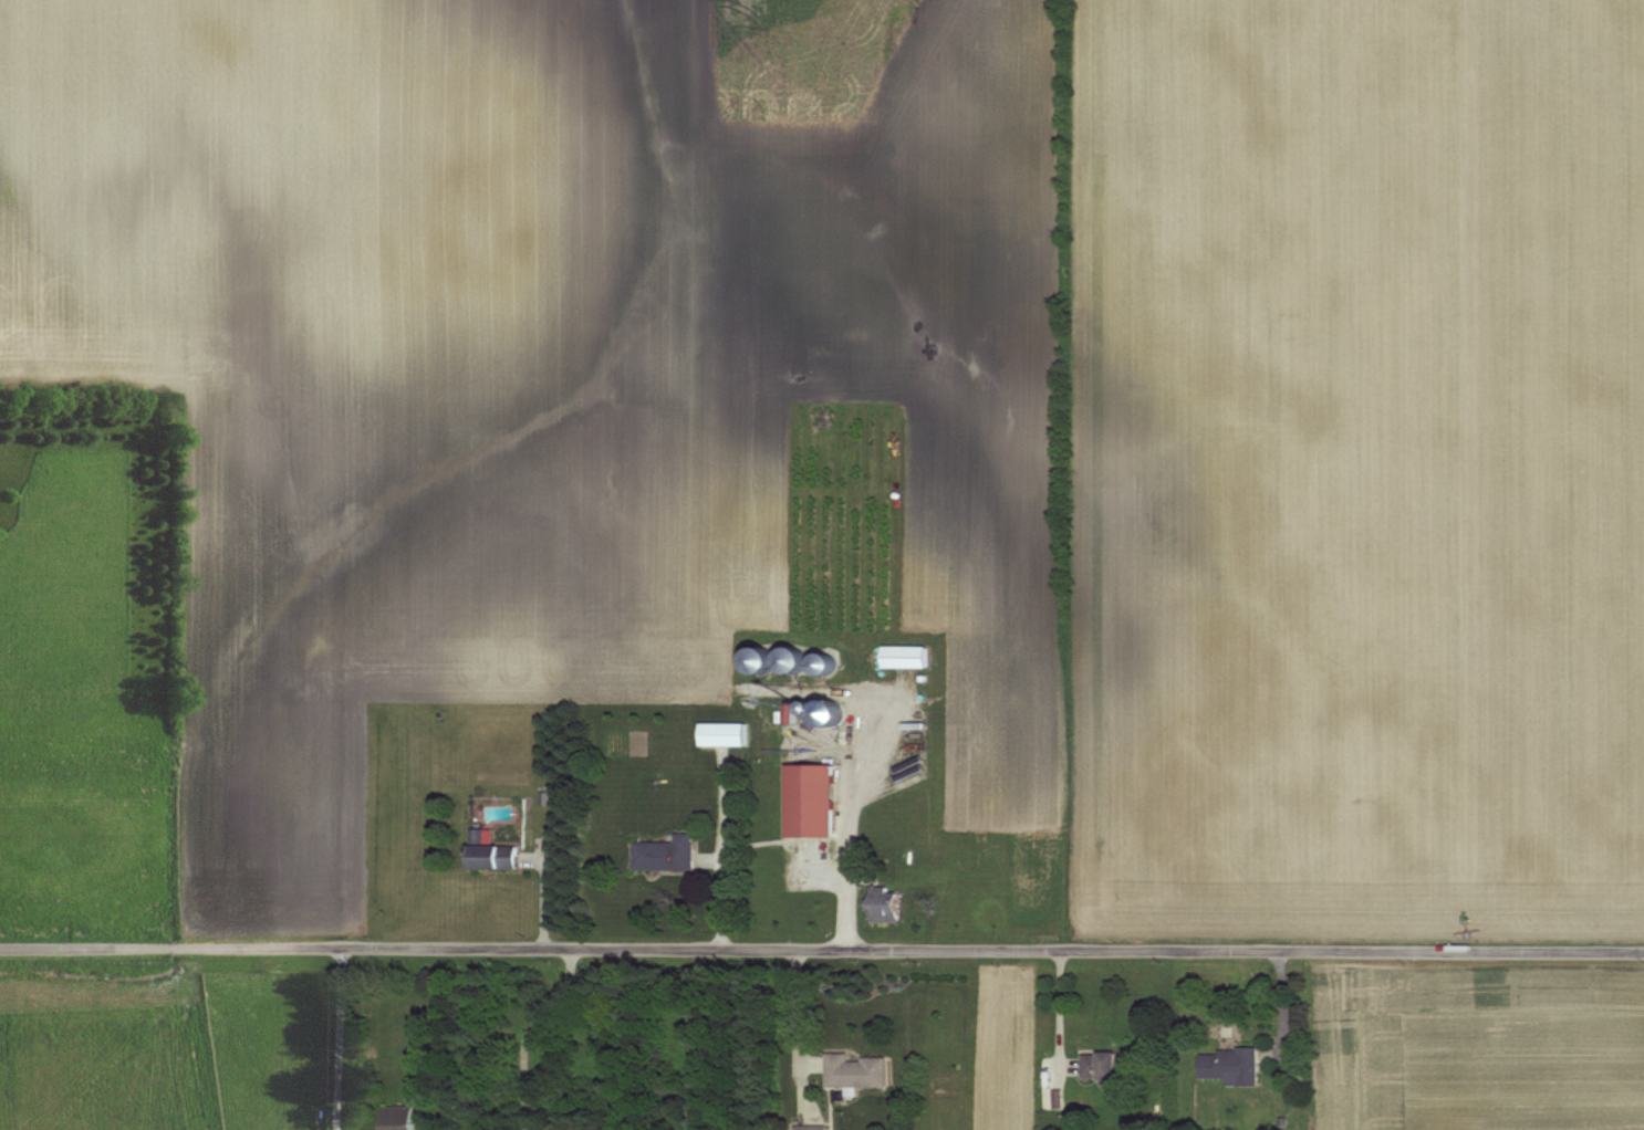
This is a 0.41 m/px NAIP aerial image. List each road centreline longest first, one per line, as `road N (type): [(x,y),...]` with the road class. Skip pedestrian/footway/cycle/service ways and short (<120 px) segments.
road 1 (residential): [(0,948),(1643,951)]

